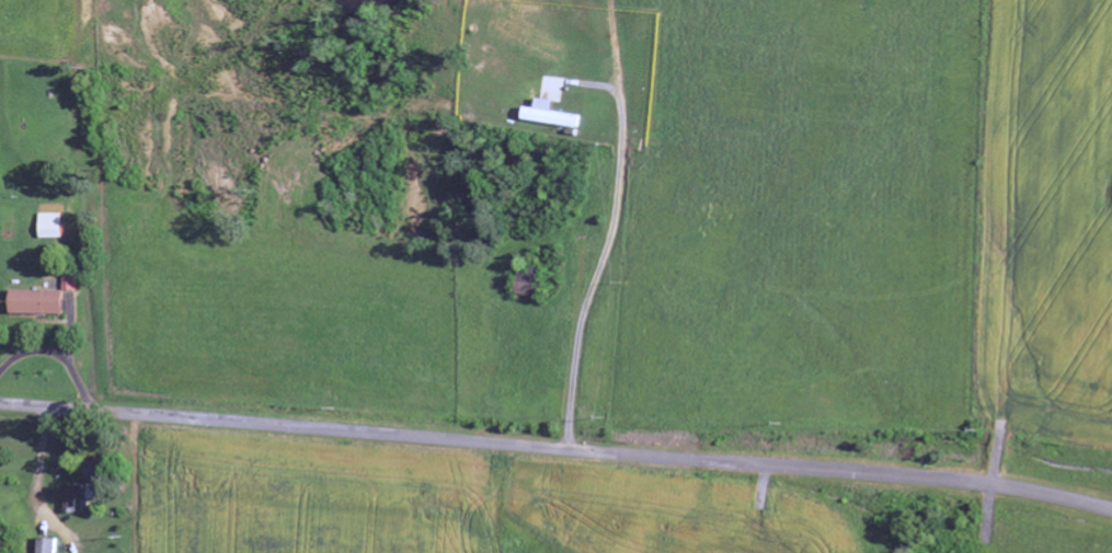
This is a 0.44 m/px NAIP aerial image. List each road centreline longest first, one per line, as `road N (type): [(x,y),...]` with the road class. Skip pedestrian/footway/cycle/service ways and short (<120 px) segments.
road 1 (residential): [(0,404),(918,475),(1111,509)]

